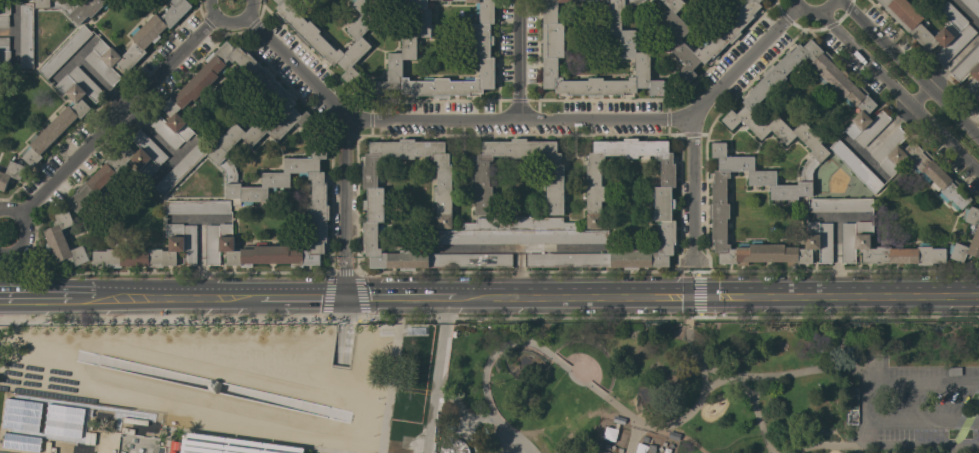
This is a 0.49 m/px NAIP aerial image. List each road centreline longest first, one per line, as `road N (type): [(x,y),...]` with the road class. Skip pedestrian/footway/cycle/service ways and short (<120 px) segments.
road 1 (tertiary): [(978,293),(429,296)]
road 2 (residential): [(797,6),(692,120),(343,119)]
road 3 (residential): [(215,13),(1,231)]
road 4 (residential): [(242,14),(343,119),(342,256)]
road 5 (residential): [(819,14),(978,175)]
road 6 (residential): [(978,139),(835,3)]
road 7 (tertiary): [(282,297),(99,297)]
road 8 (residential): [(692,120),(691,259)]
road 9 (residential): [(518,0),(519,121)]

